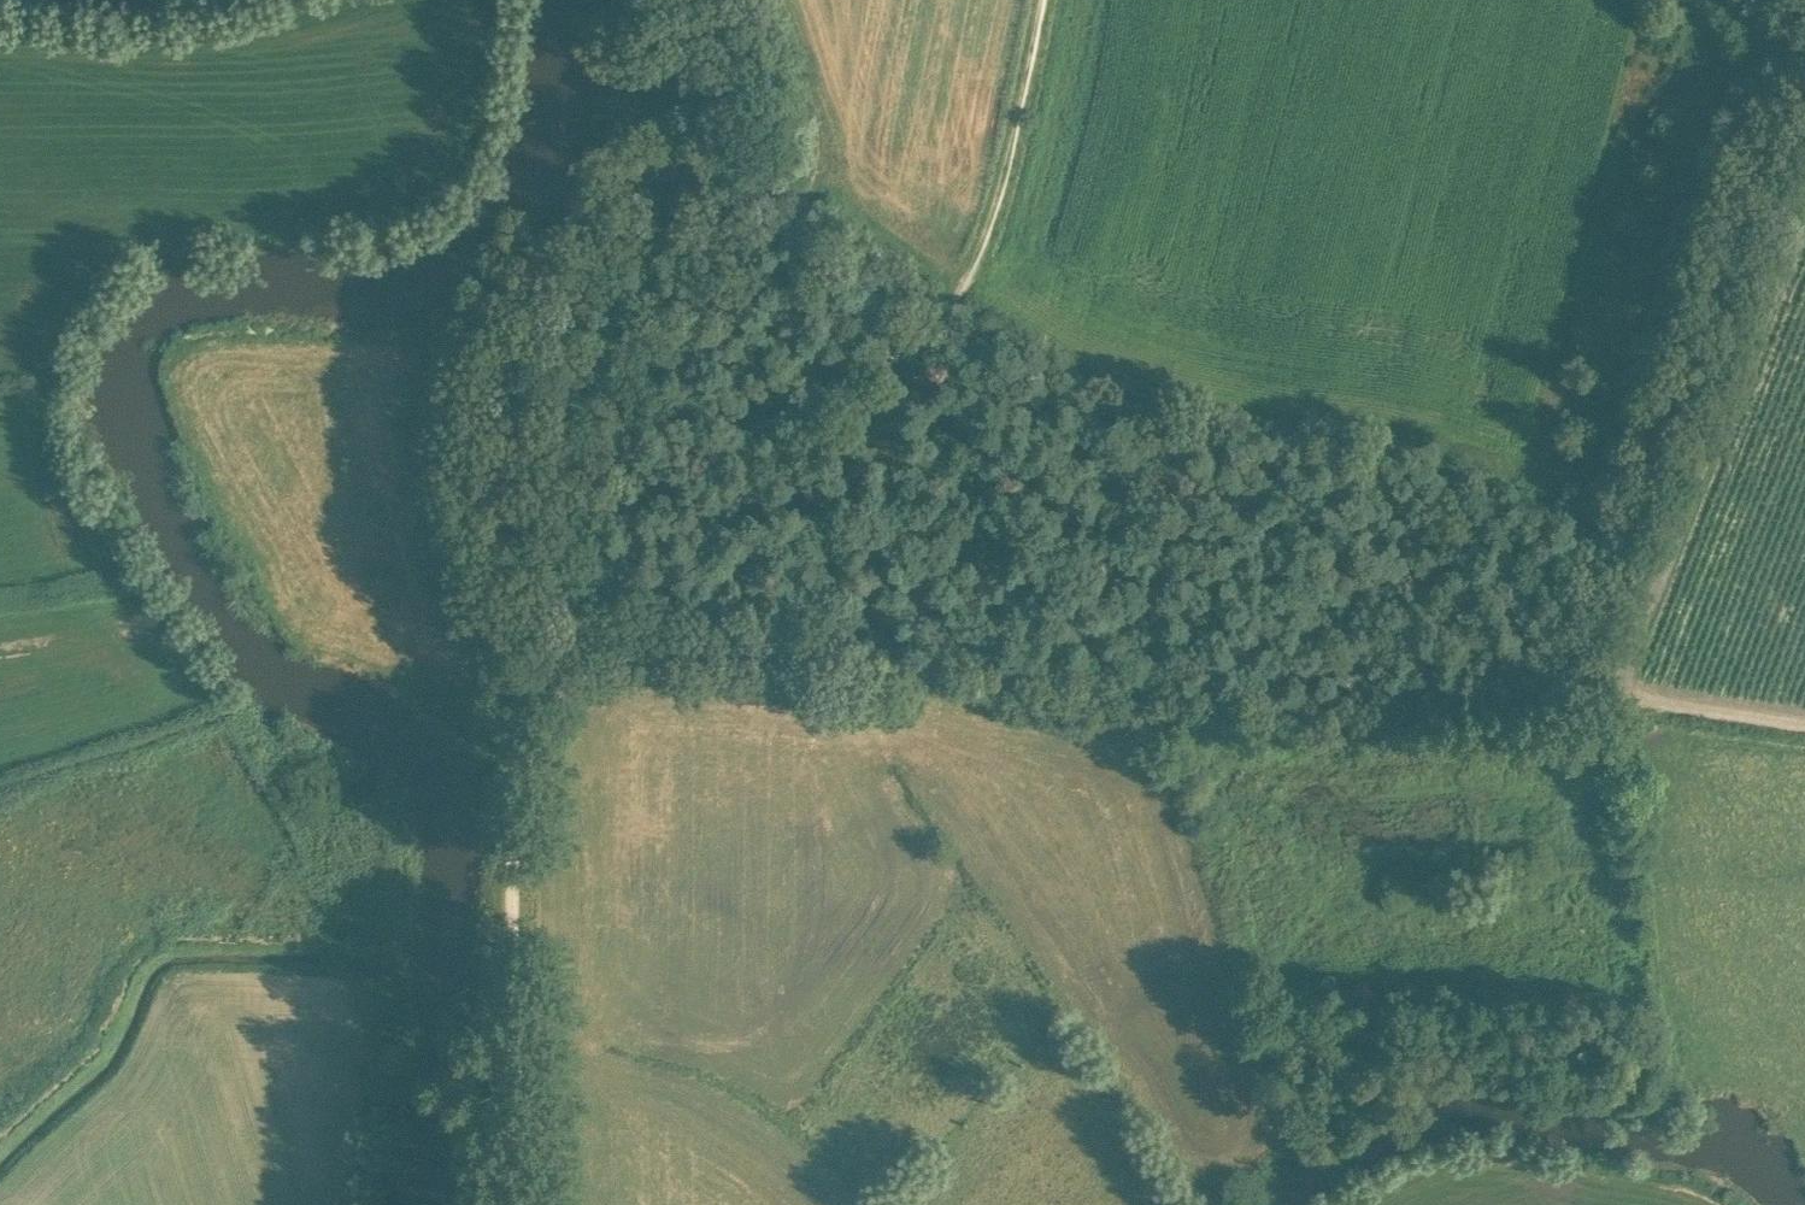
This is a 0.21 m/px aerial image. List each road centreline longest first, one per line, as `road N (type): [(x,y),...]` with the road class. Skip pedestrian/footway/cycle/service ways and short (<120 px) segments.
road 1 (track): [(1601,691),(1295,721),(1119,706),(757,645),(579,631)]
road 2 (track): [(1041,0),(982,251),(932,340),(809,456),(579,631)]
road 3 (track): [(579,631),(549,666),(524,731),(517,811),(519,1204)]
road 4 (track): [(1804,203),(1615,690)]
road 5 (track): [(806,188),(740,291),(698,338),(663,408),(607,490),(576,562),(579,631)]
road 6 (track): [(1804,717),(1601,691)]
road 7 (track): [(782,0),(813,111),(817,154),(806,188)]

